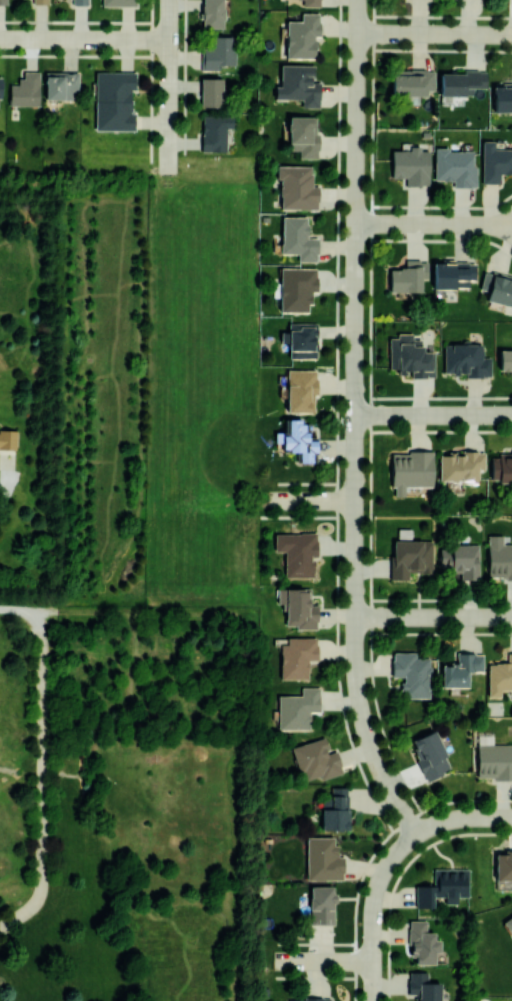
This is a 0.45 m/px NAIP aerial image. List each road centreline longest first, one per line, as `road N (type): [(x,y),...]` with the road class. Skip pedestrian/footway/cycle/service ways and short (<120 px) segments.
road 1 (residential): [(358,0),(355,663),(377,762),(418,835)]
road 2 (track): [(57,611),(238,612)]
road 3 (residential): [(418,835),(390,862),(375,899),(373,1000)]
road 4 (residential): [(170,0),(169,173)]
road 5 (residential): [(0,39),(170,40)]
road 6 (residential): [(355,415),(511,415)]
road 7 (residential): [(355,617),(511,617)]
road 8 (residential): [(356,223),(511,225)]
road 9 (residential): [(358,33),(511,34)]

